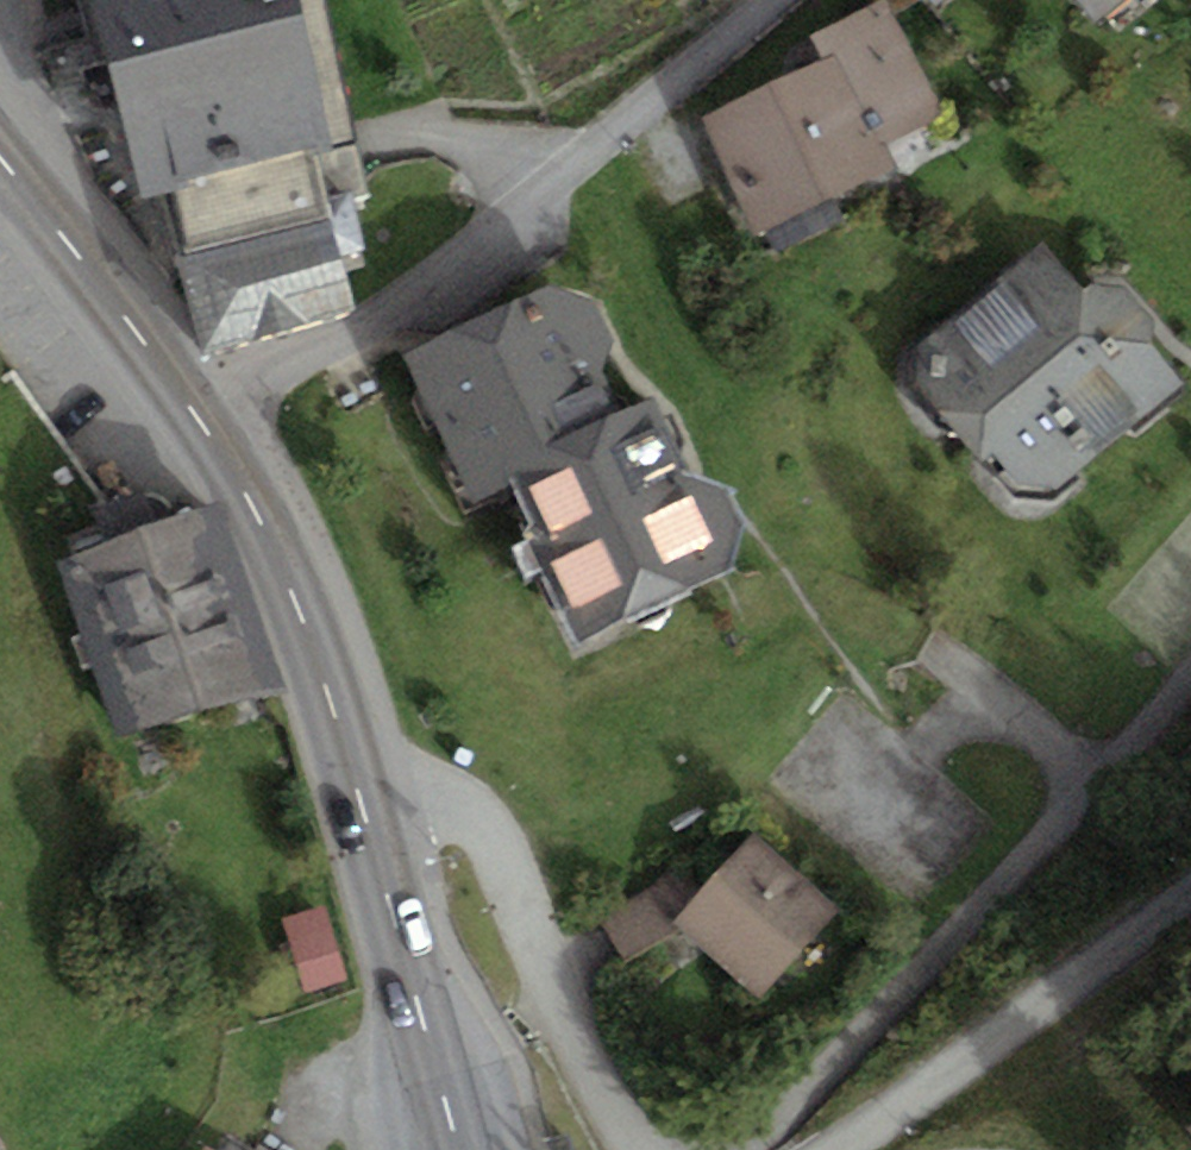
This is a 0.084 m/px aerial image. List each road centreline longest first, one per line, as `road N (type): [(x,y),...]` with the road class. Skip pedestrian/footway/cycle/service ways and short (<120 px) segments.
road 1 (residential): [(208,431),(454,265),(759,0)]
road 2 (residential): [(364,814),(423,800),(477,822),(497,848),(603,1102),(639,1149)]
road 3 (residential): [(833,1149),(1190,891)]
road 4 (primary): [(364,814),(283,574),(208,431)]
road 5 (primary): [(458,1149),(364,814)]
road 6 (primary): [(208,431),(0,157)]

